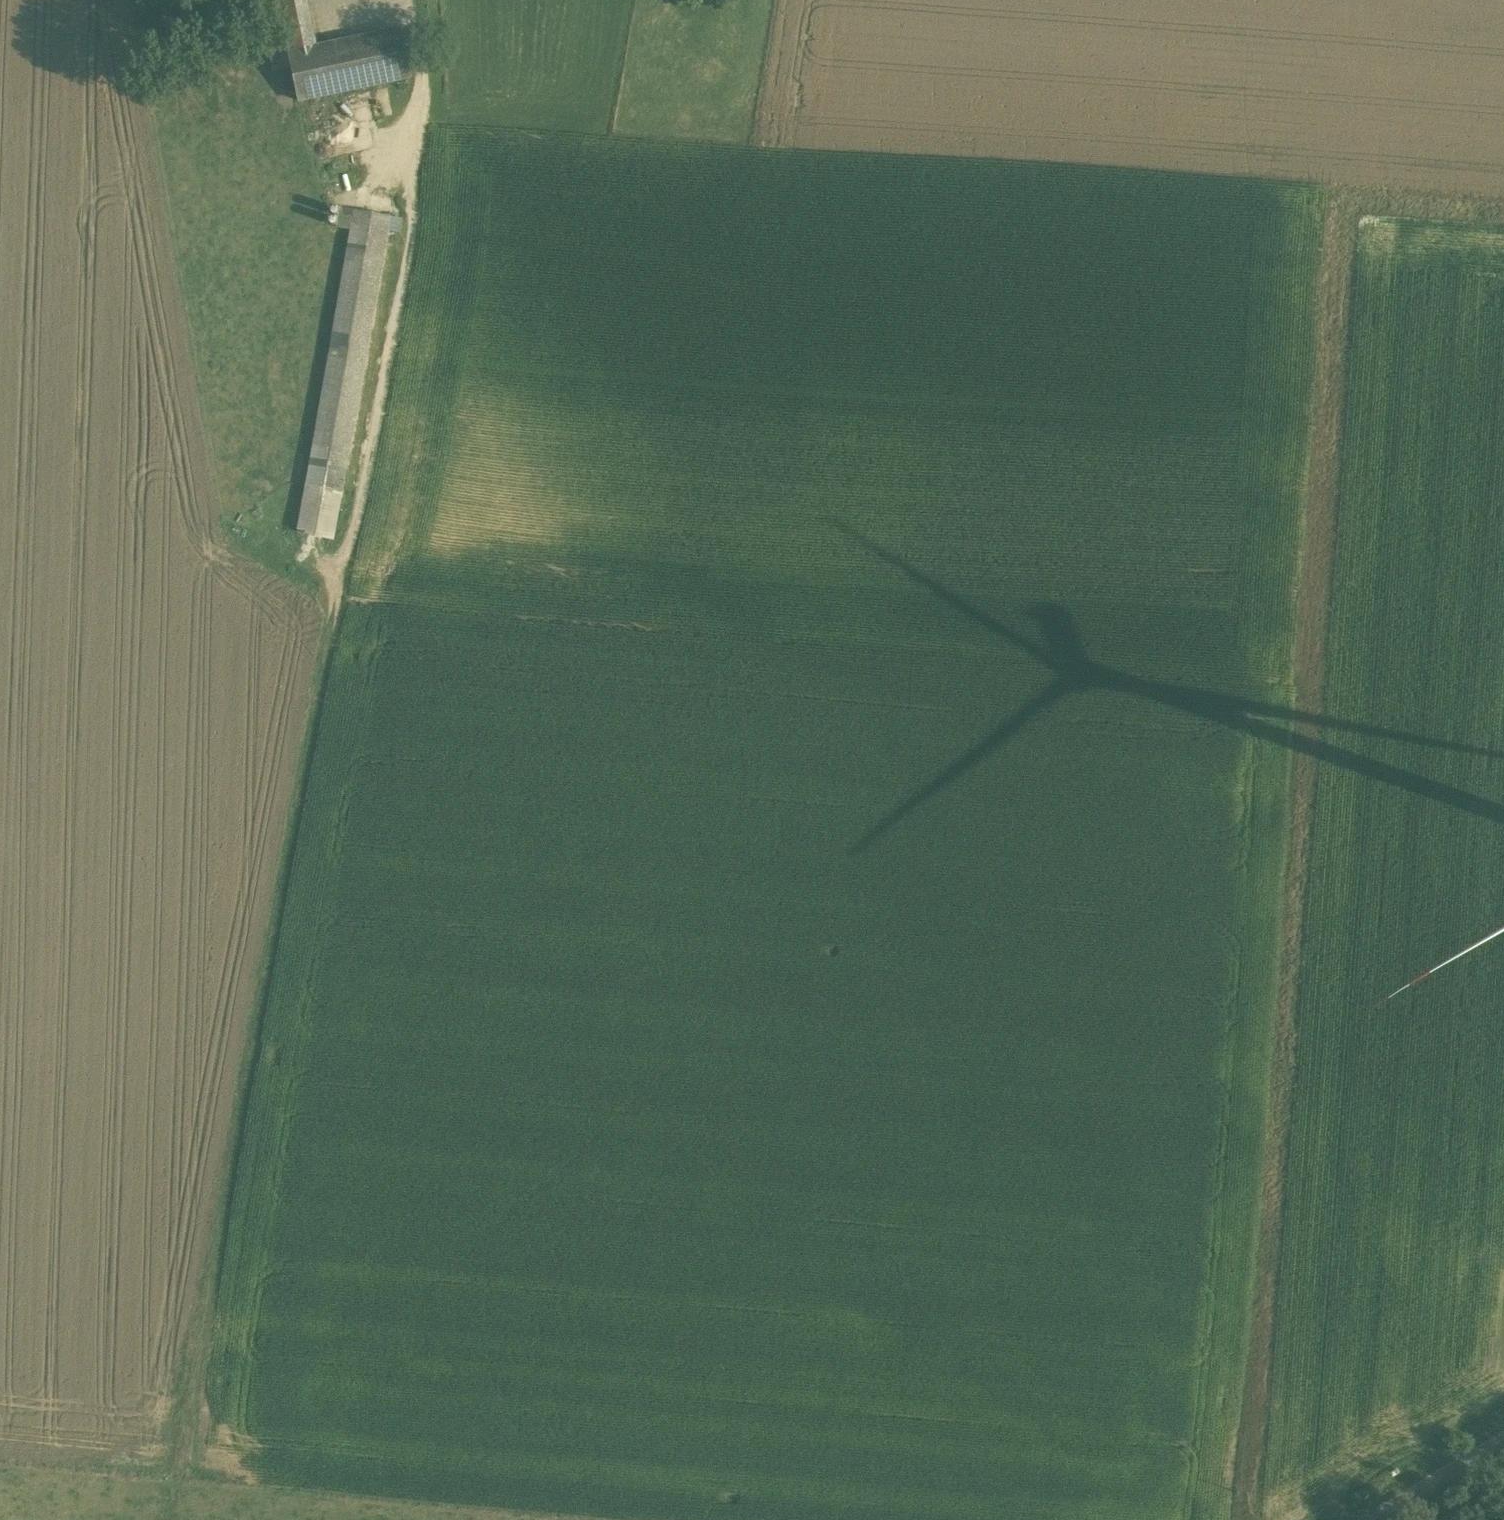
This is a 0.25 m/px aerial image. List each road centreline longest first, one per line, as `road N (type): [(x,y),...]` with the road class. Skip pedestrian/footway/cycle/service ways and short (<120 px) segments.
road 1 (unclassified): [(1371,1519),(1503,1440)]

